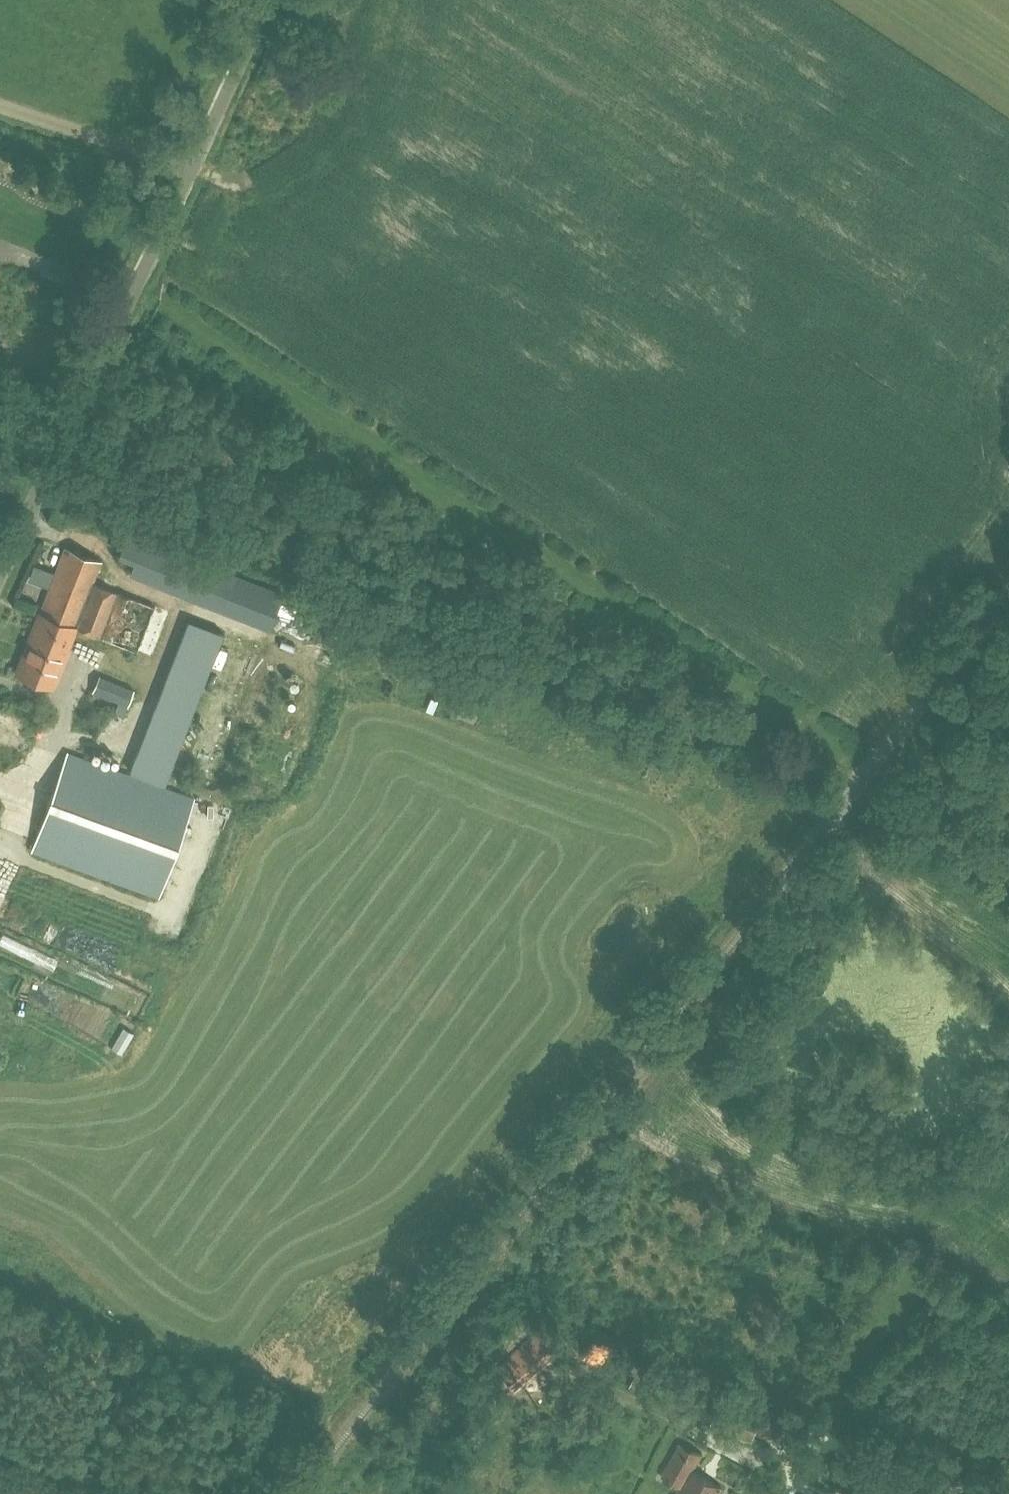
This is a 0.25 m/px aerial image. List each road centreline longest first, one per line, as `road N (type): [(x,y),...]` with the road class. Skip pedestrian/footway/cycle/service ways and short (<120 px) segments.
road 1 (unclassified): [(0,558),(267,0)]

